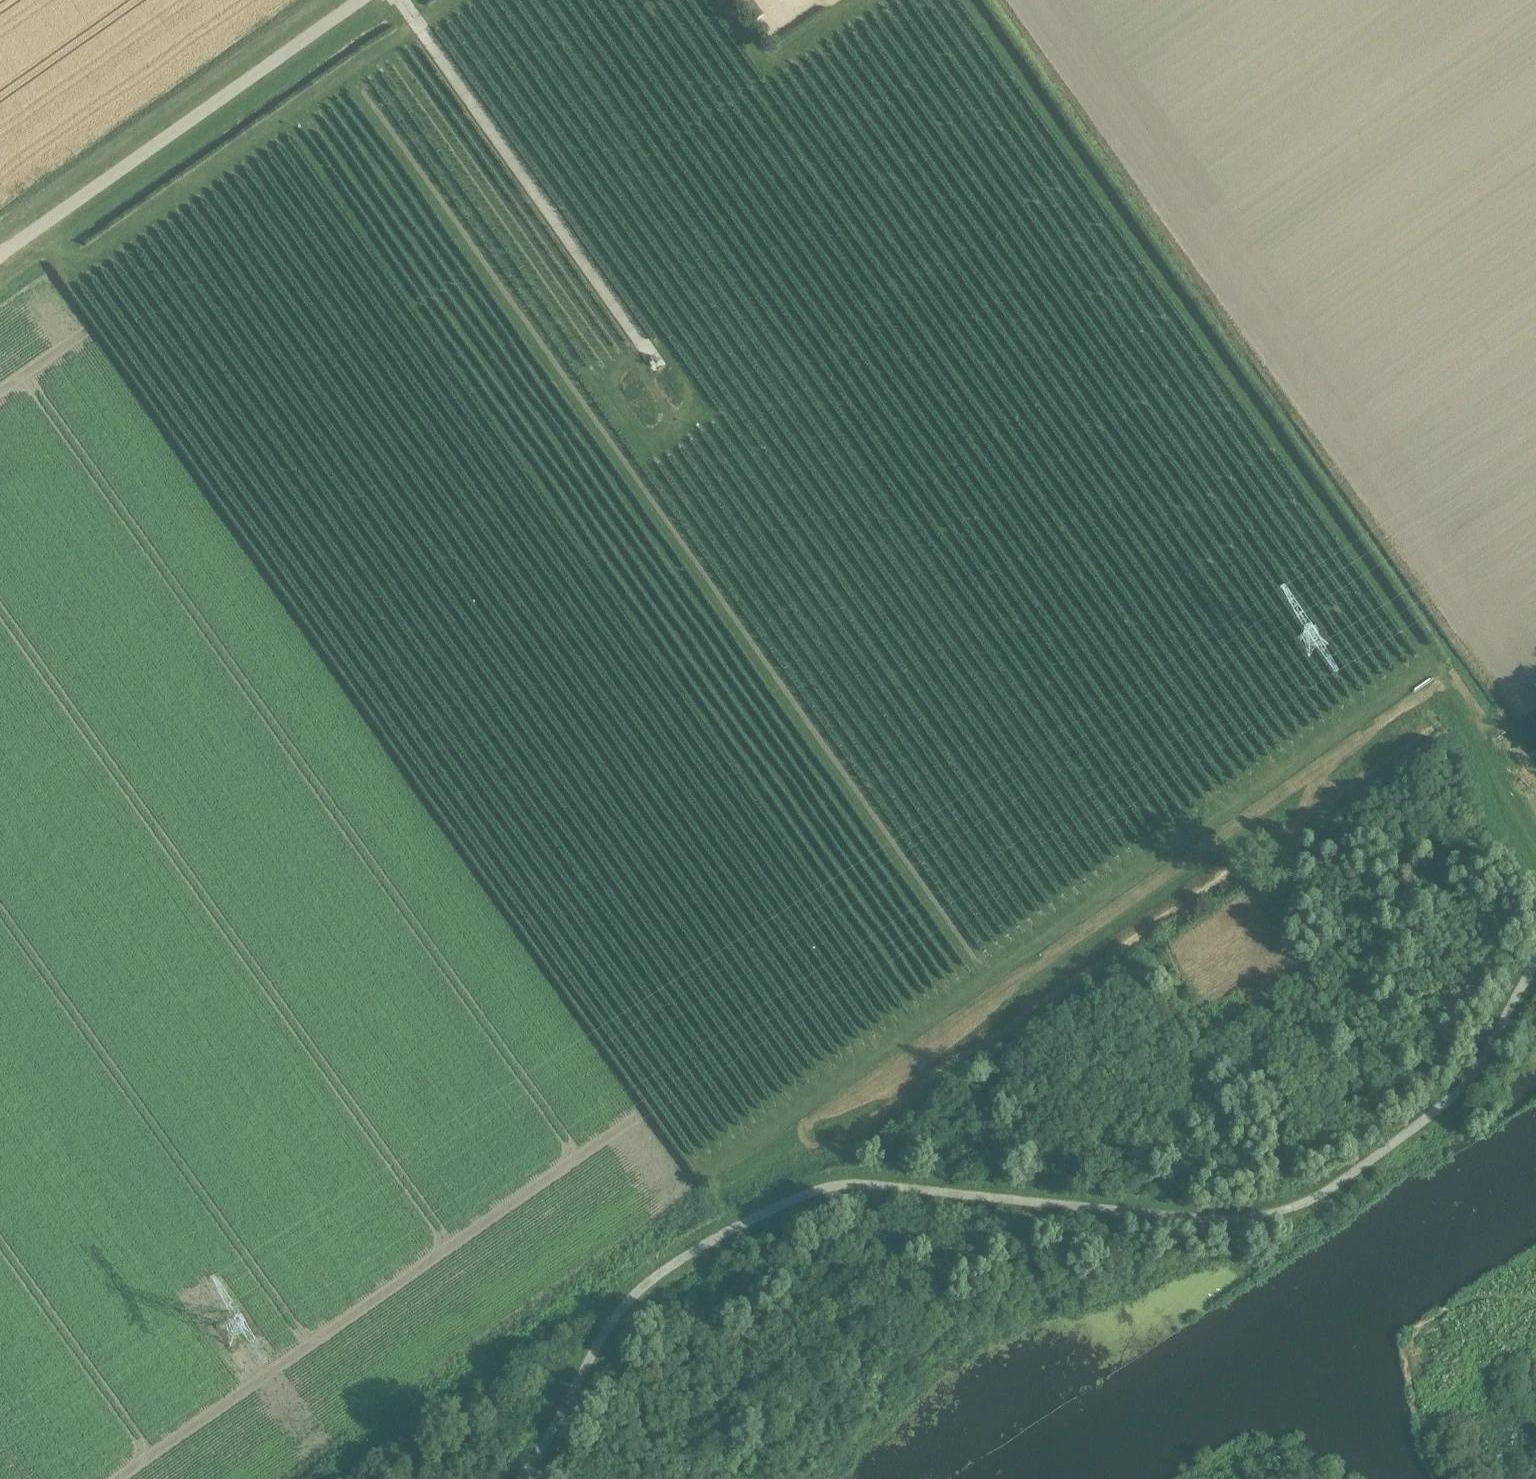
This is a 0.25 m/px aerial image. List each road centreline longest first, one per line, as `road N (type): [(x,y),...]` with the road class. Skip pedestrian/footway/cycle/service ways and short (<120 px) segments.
road 1 (unclassified): [(356,0),(0,256)]

